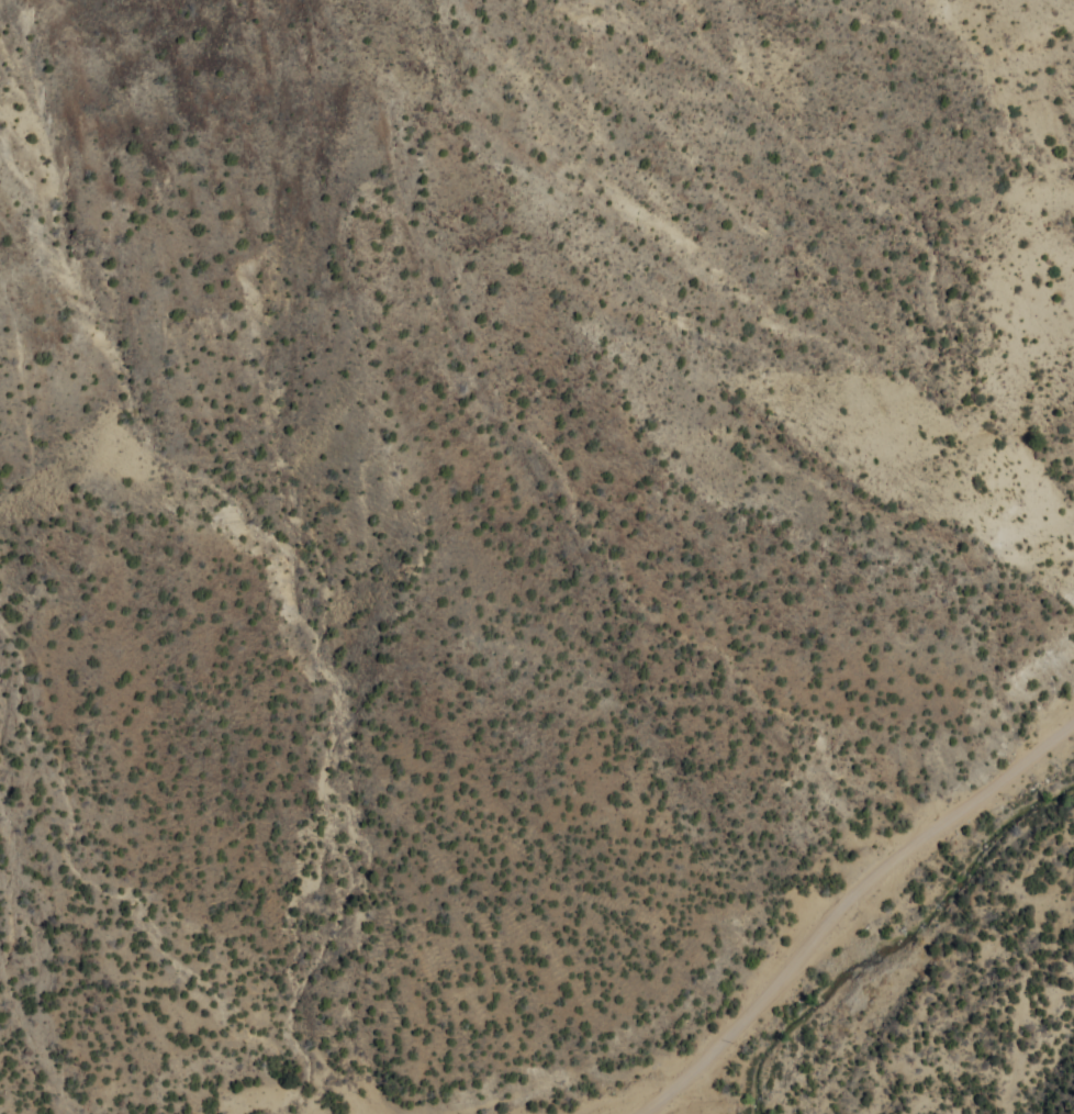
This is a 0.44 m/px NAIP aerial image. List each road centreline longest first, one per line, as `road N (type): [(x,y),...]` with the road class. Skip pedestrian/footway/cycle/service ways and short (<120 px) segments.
road 1 (residential): [(638,1113),(685,1081),(932,826),(1073,724)]

